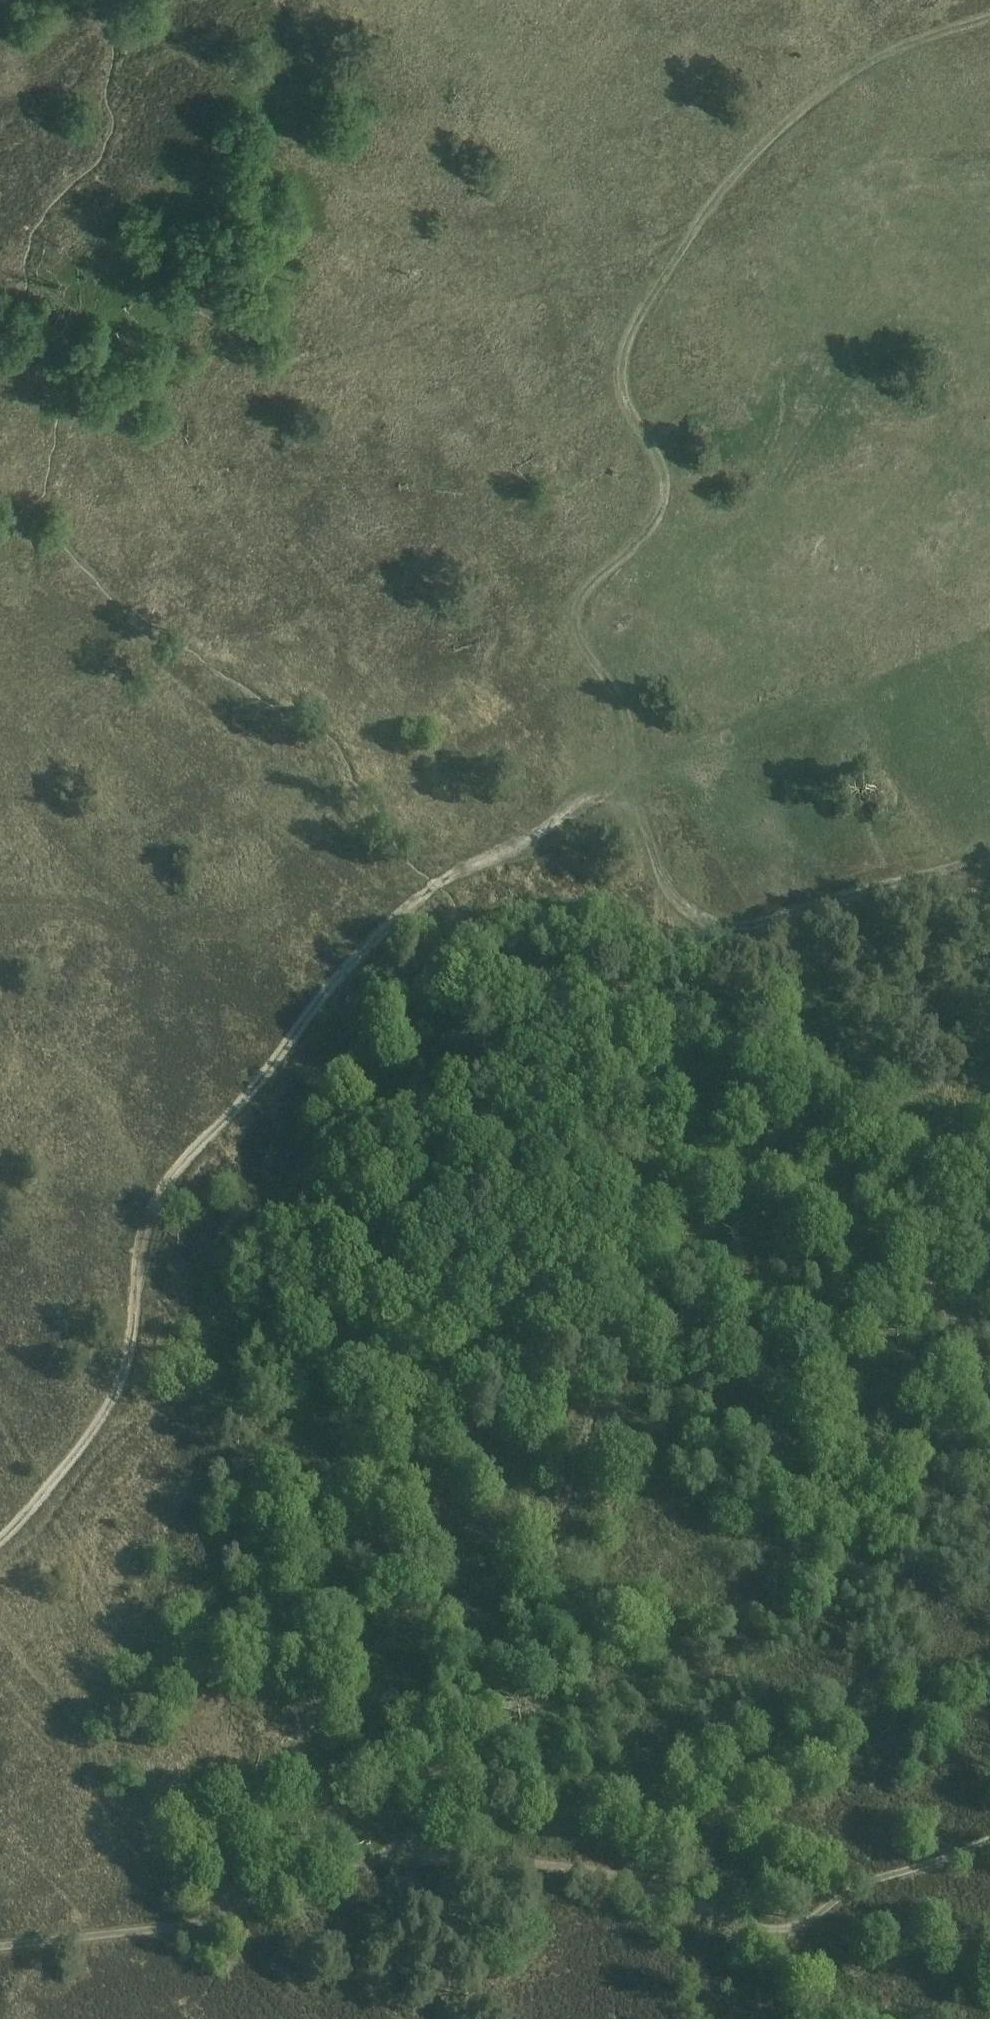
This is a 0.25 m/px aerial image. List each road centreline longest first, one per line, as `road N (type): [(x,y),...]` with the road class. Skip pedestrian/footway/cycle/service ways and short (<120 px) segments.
road 1 (track): [(0,1539),(81,1446),(121,1377),(146,1225),(180,1165),(341,973),(436,885),(539,845),(623,790),(632,717),(574,613),(655,513),(659,472),(622,388),(622,368),(626,342),(693,231),(754,156),(848,76),(908,44),(989,18)]
road 2 (track): [(623,790),(657,870),(650,942),(768,920),(989,854)]

